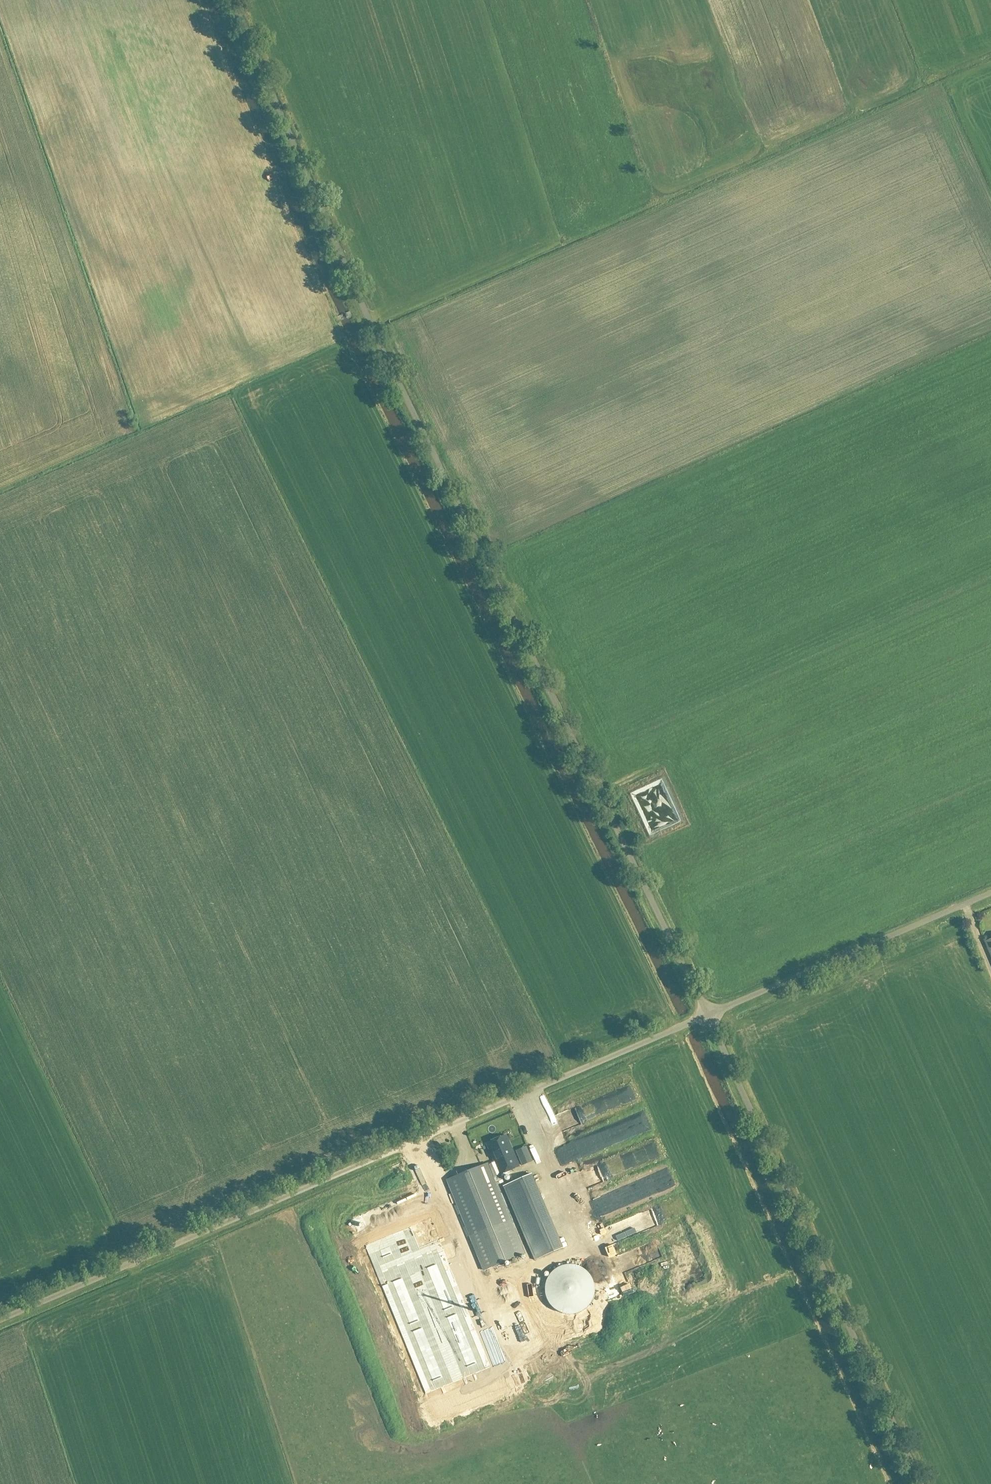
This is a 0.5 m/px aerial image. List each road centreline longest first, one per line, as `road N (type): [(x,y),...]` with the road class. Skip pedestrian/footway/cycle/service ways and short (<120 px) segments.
road 1 (unclassified): [(701,1017),(371,326),(231,0)]
road 2 (unclassified): [(0,1319),(701,1017)]
road 3 (unclassified): [(917,1483),(701,1017)]
road 4 (unclassified): [(701,1017),(990,892)]

